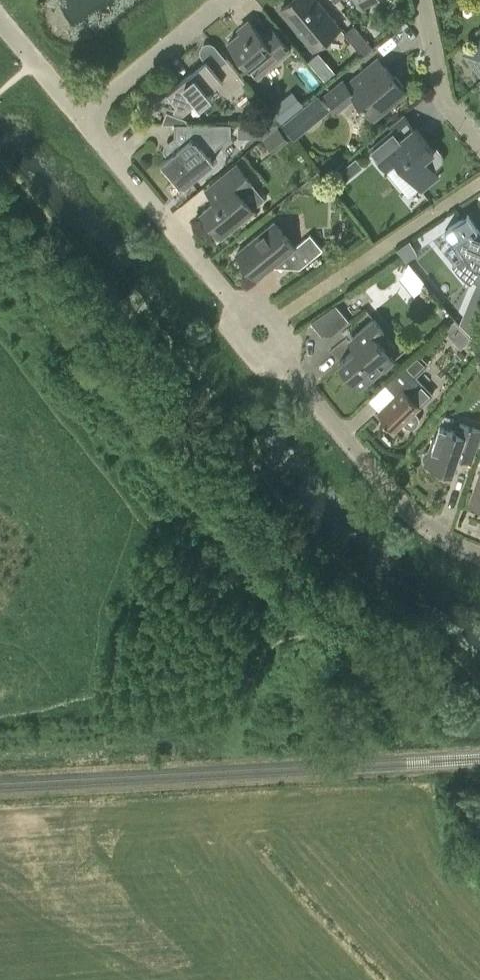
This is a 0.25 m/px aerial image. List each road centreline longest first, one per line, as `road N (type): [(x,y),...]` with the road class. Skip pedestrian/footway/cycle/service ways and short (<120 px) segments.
road 1 (residential): [(479,556),(399,501),(272,350)]
road 2 (residential): [(246,319),(81,117)]
road 3 (residential): [(81,117),(225,0)]
road 4 (residential): [(479,145),(444,100),(422,0)]
road 5 (residential): [(0,18),(81,117)]

